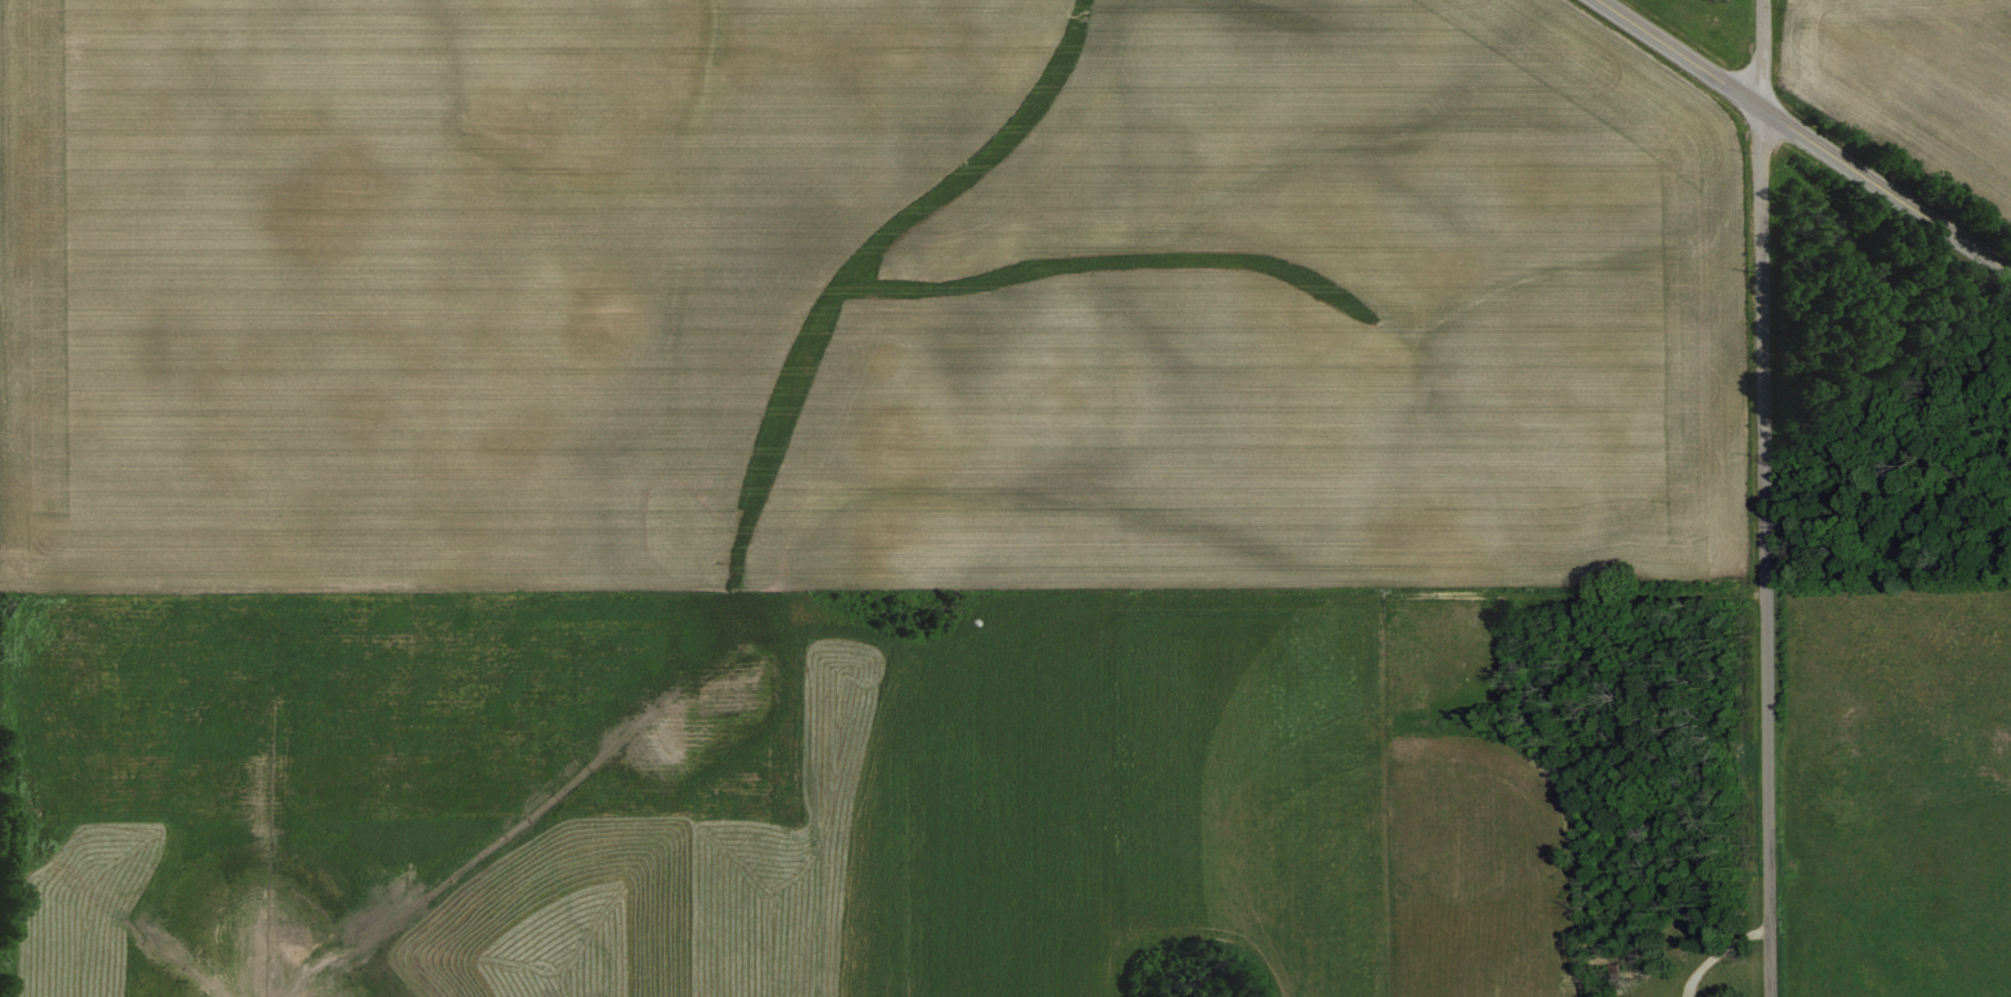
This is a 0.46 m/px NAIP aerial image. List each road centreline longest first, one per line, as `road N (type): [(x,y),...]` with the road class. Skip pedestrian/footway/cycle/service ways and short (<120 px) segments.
road 1 (residential): [(1768,996),(1761,0)]
road 2 (primary): [(2010,275),(1596,0)]

